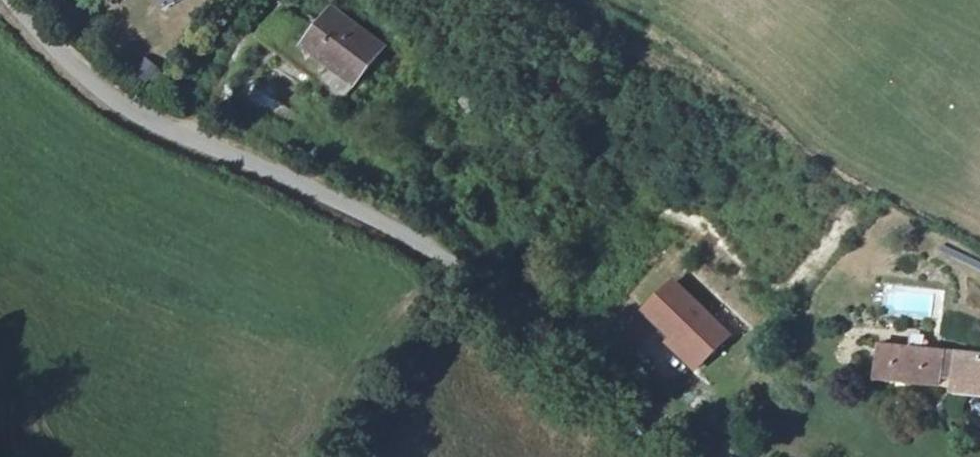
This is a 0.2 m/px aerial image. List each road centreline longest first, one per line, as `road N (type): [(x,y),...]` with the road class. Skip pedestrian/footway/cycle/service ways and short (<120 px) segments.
road 1 (unclassified): [(756,456),(361,207),(112,109),(5,0)]
road 2 (track): [(552,0),(758,111)]

